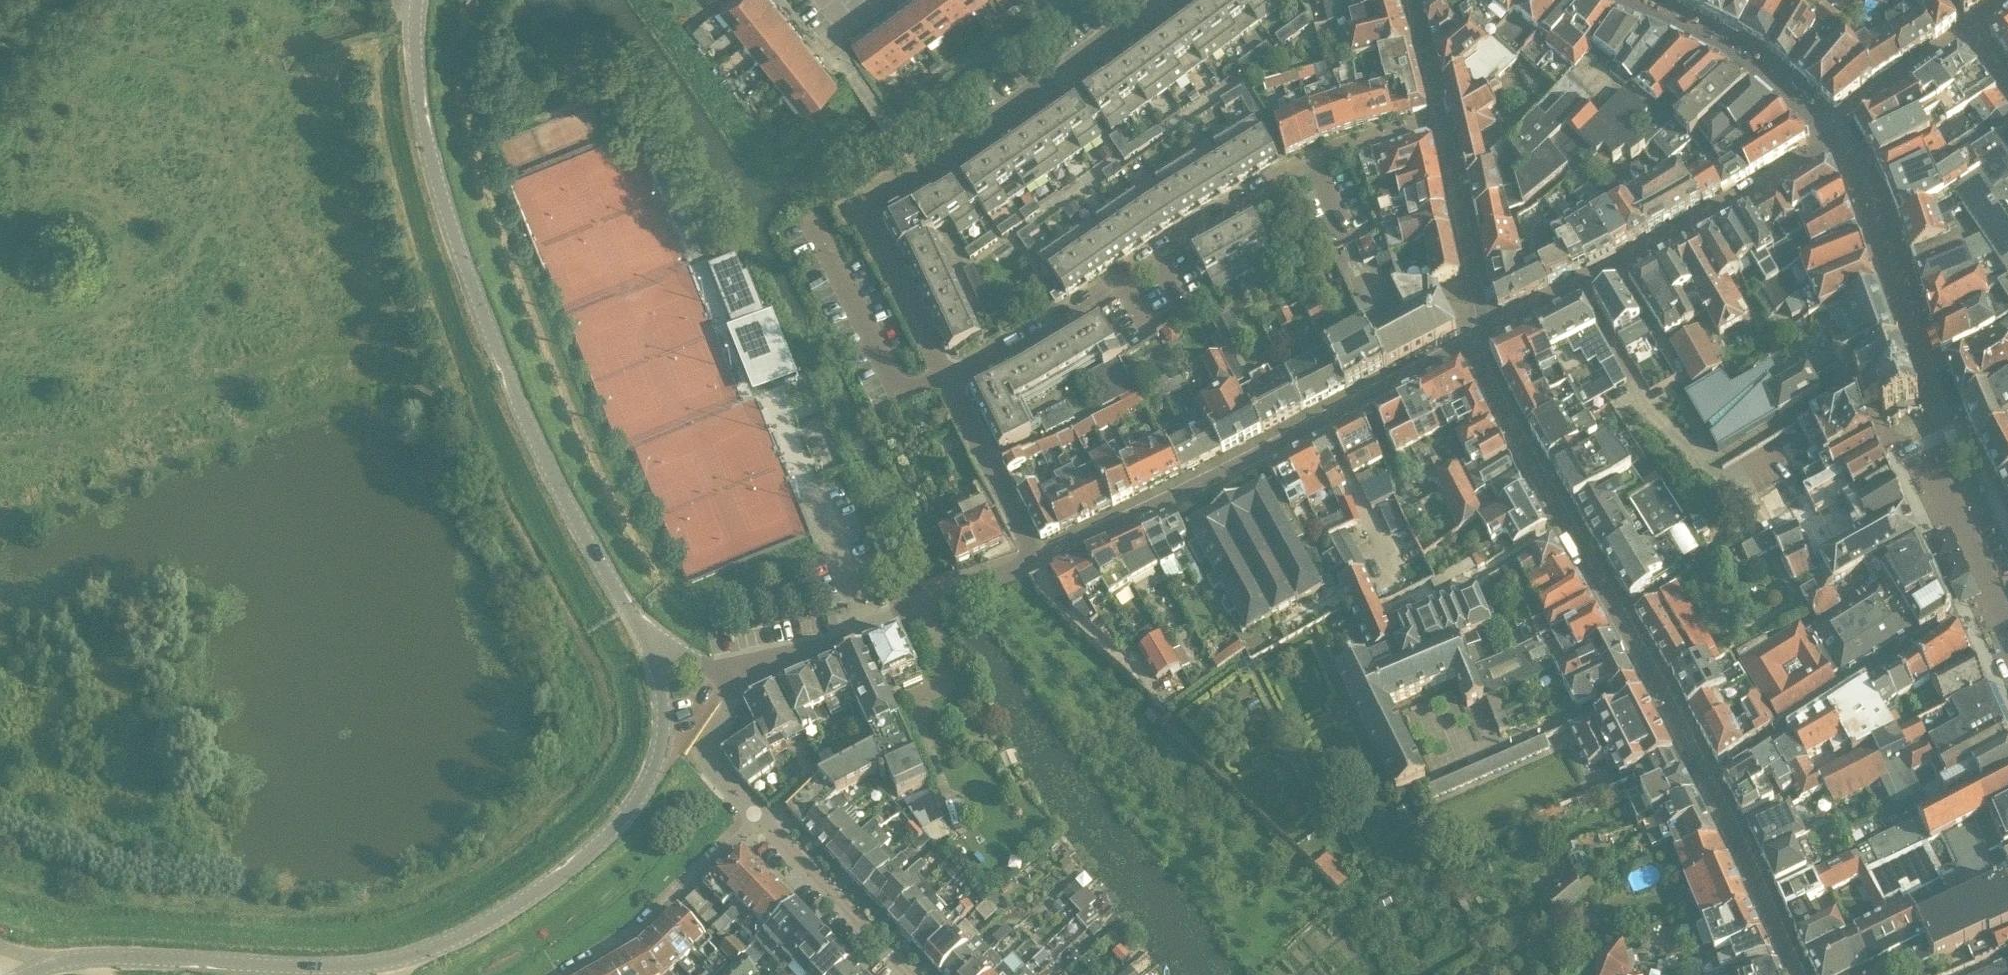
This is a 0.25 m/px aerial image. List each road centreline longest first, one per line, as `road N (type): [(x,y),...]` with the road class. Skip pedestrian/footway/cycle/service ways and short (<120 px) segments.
road 1 (tertiary): [(53,970),(182,959),(348,967),(401,962),(481,928),(570,870),(645,789),(663,734),(659,653)]
road 2 (tertiary): [(659,653),(536,432),(493,326),(424,98),(424,0)]
road 3 (residential): [(948,380),(872,229),(870,209),(880,193),(1180,0)]
road 4 (residential): [(2003,604),(1929,442),(1927,368),(1855,176),(1829,132)]
road 5 (residential): [(1703,784),(1471,344)]
road 6 (residential): [(1034,559),(1471,344)]
road 7 (residential): [(948,380),(1313,162)]
road 8 (residential): [(1487,335),(1813,155),(1829,132)]
road 9 (residential): [(1703,784),(1953,621),(2003,604)]
road 10 (residential): [(737,678),(1034,559)]
road 11 (residential): [(1829,132),(1768,74),(1624,0)]
road 12 (unclassified): [(577,974),(669,911),(754,813)]
road 13 (residential): [(905,974),(754,813)]
road 14 (residential): [(1439,121),(1487,335)]
road 15 (residential): [(1792,974),(1703,784)]
road 16 (residential): [(1034,559),(948,380)]
road 17 (residential): [(1829,132),(1971,35)]
road 18 (unclassified): [(754,813),(701,755),(737,678)]
road 19 (track): [(288,61),(375,33),(421,29)]
road 20 (residential): [(1313,162),(1439,121)]
road 21 (residential): [(1408,0),(1439,121)]

